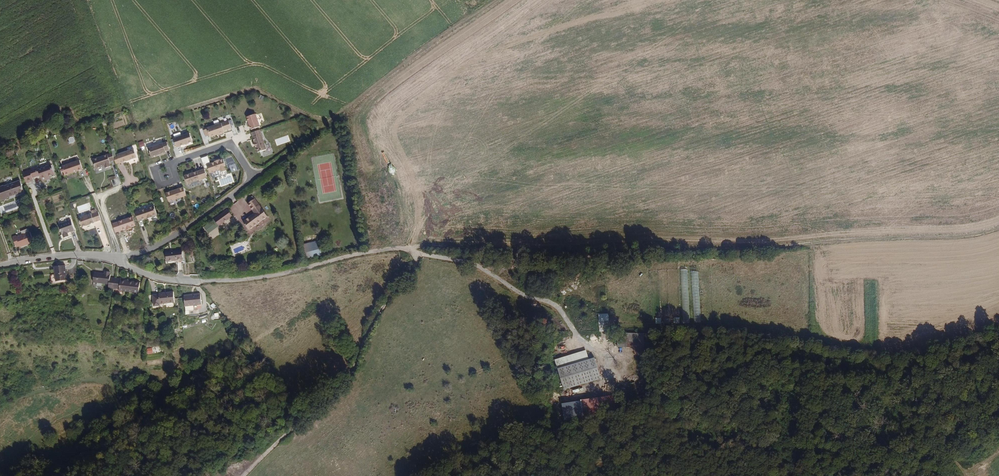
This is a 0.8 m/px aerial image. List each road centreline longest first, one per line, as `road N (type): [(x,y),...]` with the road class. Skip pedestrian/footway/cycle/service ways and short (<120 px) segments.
road 1 (track): [(410,247),(560,256),(762,252),(998,228)]
road 2 (track): [(410,247),(415,269),(378,313),(349,376),(243,475)]
road 3 (residential): [(393,248),(244,280),(159,279),(115,259)]
road 4 (track): [(318,131),(496,0)]
road 5 (track): [(414,254),(468,263),(548,302),(586,349)]
road 6 (track): [(998,438),(825,475)]
road 7 (residential): [(115,259),(188,227),(253,179)]
road 8 (track): [(371,252),(349,108)]

